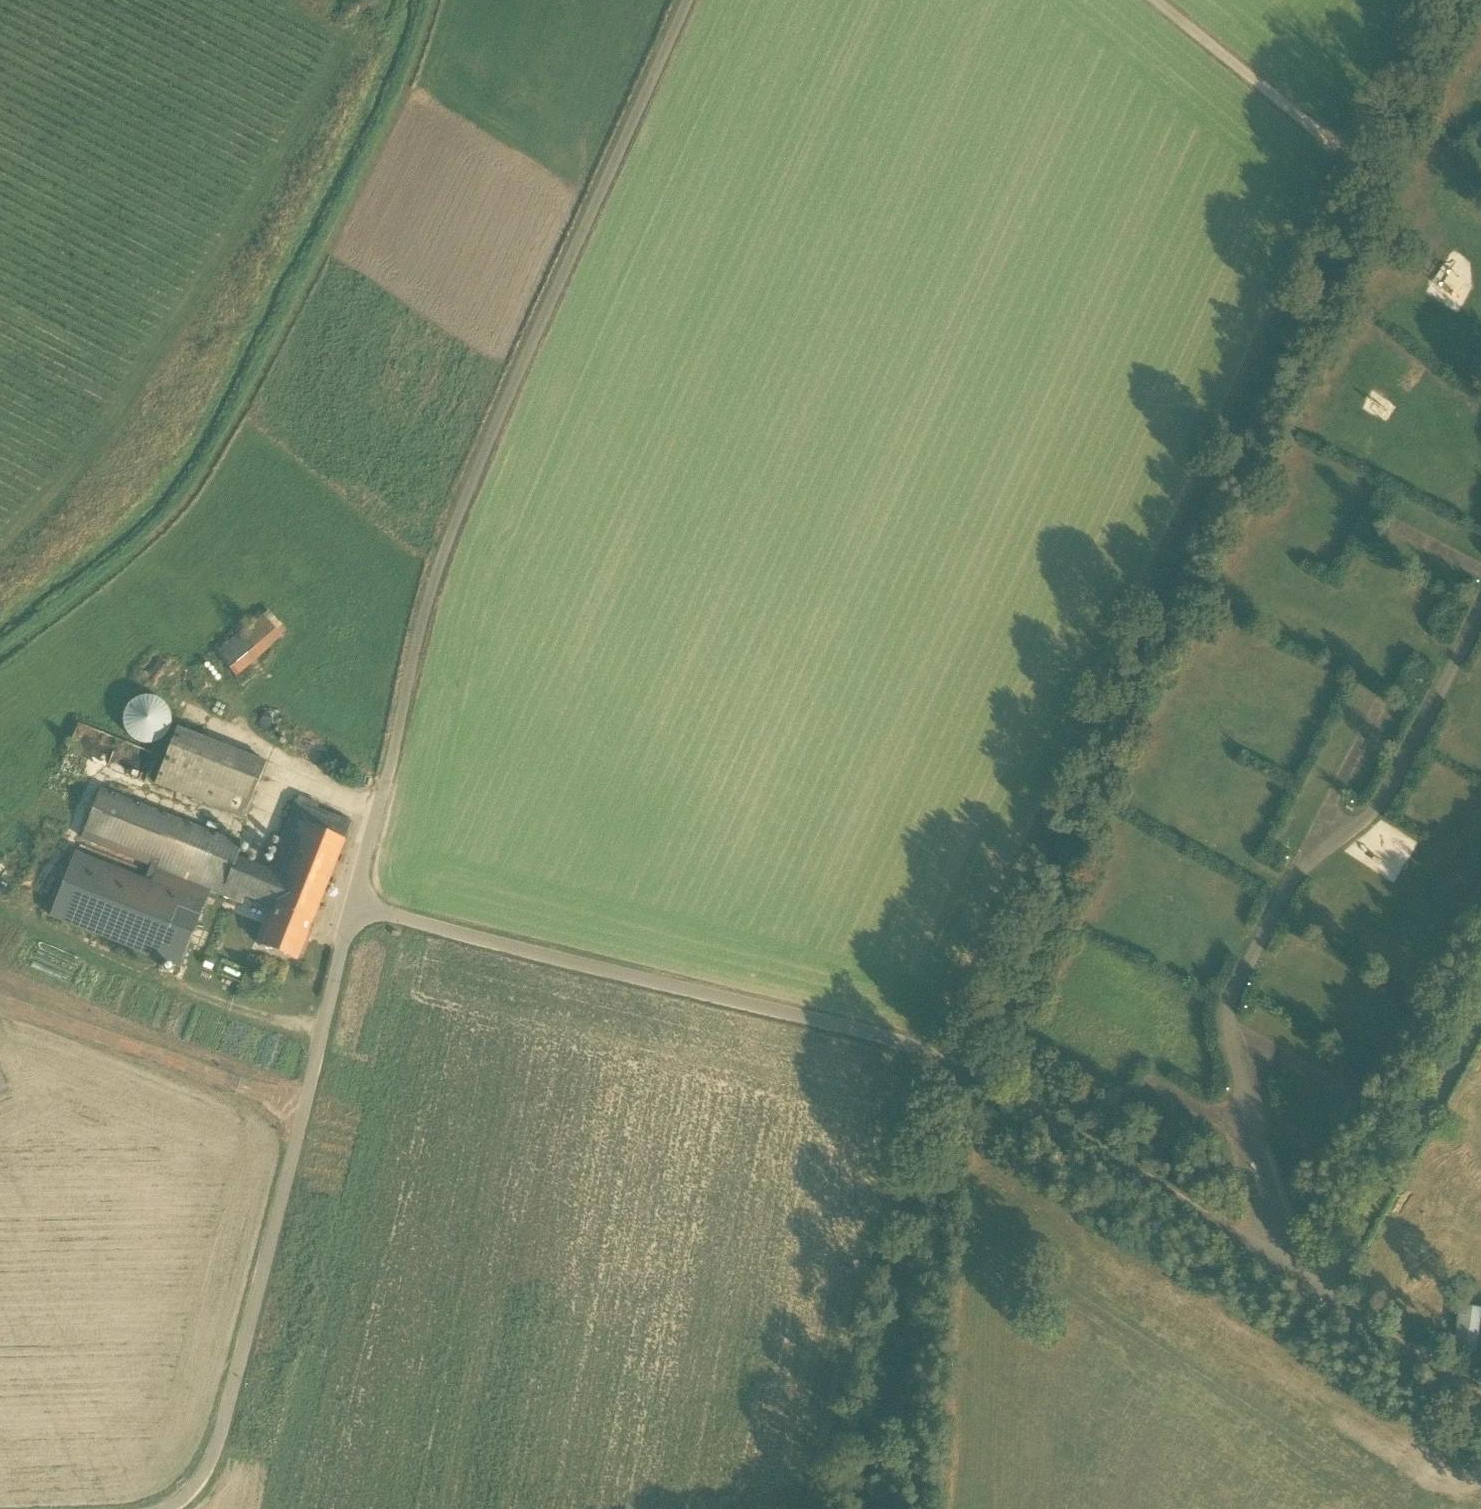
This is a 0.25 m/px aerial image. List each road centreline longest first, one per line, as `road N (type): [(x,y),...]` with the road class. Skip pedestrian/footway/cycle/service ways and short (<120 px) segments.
road 1 (unclassified): [(1324,1306),(945,1064),(357,906)]
road 2 (unclassified): [(357,906),(450,534),(694,0)]
road 3 (unclassified): [(170,1508),(193,1493),(210,1466),(357,906)]
road 4 (unclassified): [(1324,1306),(1480,1031)]
road 5 (unclassified): [(1357,170),(1148,0)]
road 6 (unclassified): [(1480,1409),(1324,1306)]

